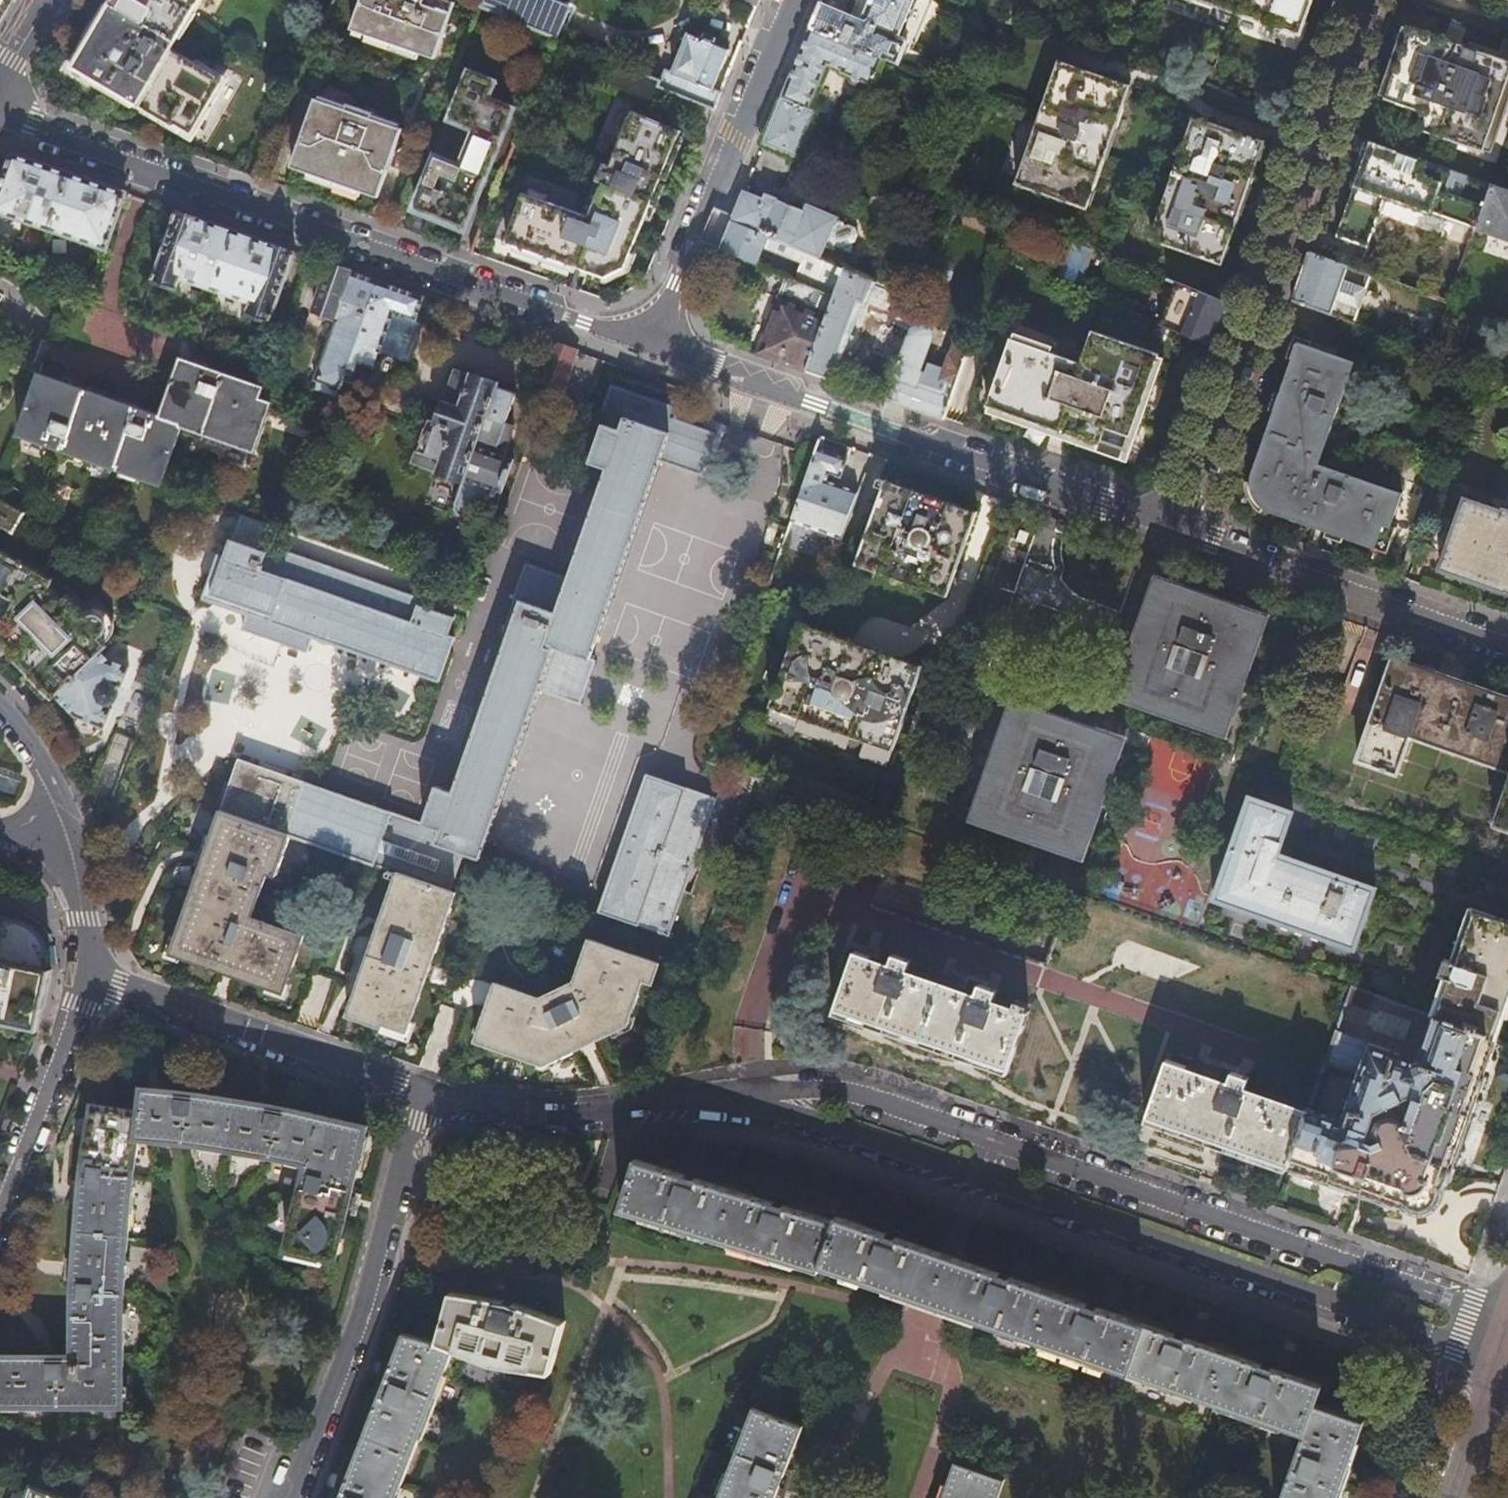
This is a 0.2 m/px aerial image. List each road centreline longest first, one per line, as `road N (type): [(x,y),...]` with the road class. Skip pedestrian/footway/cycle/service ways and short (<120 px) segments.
road 1 (residential): [(655,345),(0,119)]
road 2 (residential): [(1365,0),(1178,533)]
road 3 (residential): [(1178,533),(655,345)]
road 4 (residential): [(987,1181),(1507,1360)]
road 5 (residential): [(1507,1318),(1001,1143)]
road 6 (residential): [(425,1089),(367,1296),(286,1497)]
road 7 (residential): [(655,345),(792,0)]
road 8 (residential): [(425,1089),(90,974)]
road 9 (residential): [(1507,647),(1178,533)]
road 10 (residential): [(1001,1143),(828,1088),(752,1096)]
road 11 (residential): [(752,1096),(987,1181)]
road 12 (residential): [(90,974),(0,1205)]
road 13 (residential): [(661,1098),(507,1109),(425,1089)]
road 14 (residential): [(72,847),(52,786),(0,710)]
road 15 (secondary): [(1507,1364),(1460,1497)]
road 16 (residential): [(72,847),(90,974)]

